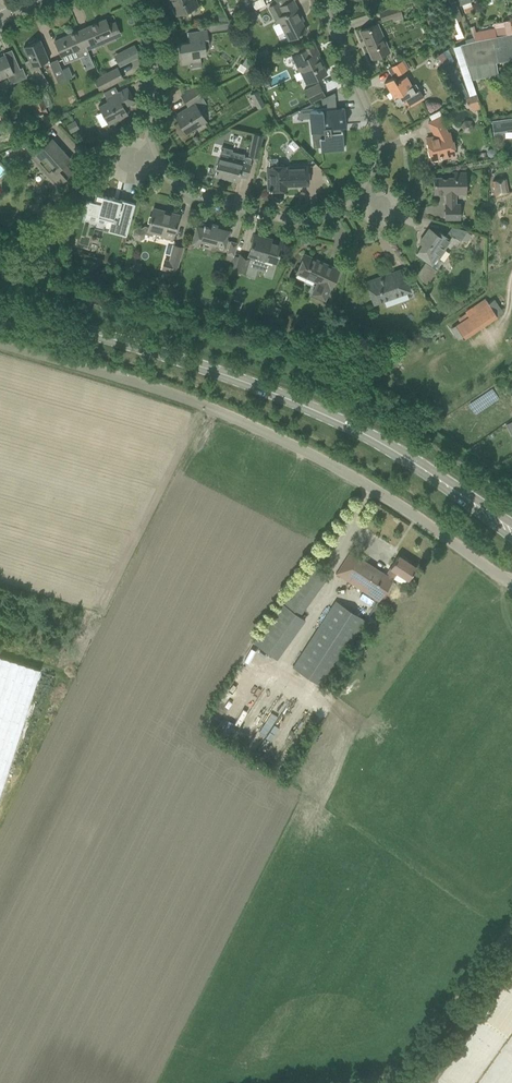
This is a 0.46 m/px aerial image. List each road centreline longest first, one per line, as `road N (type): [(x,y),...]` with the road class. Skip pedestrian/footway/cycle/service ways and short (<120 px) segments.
road 1 (unclassified): [(511,582),(303,451),(215,410),(0,347)]
road 2 (secondary): [(511,531),(380,444),(312,411),(0,307)]
road 3 (residential): [(153,155),(178,190),(280,220),(323,217),(361,192)]
road 4 (track): [(368,1082),(402,1073),(419,1057),(511,930)]
road 5 (residential): [(361,192),(378,138),(326,0)]
road 6 (residential): [(140,0),(155,44),(153,155)]

